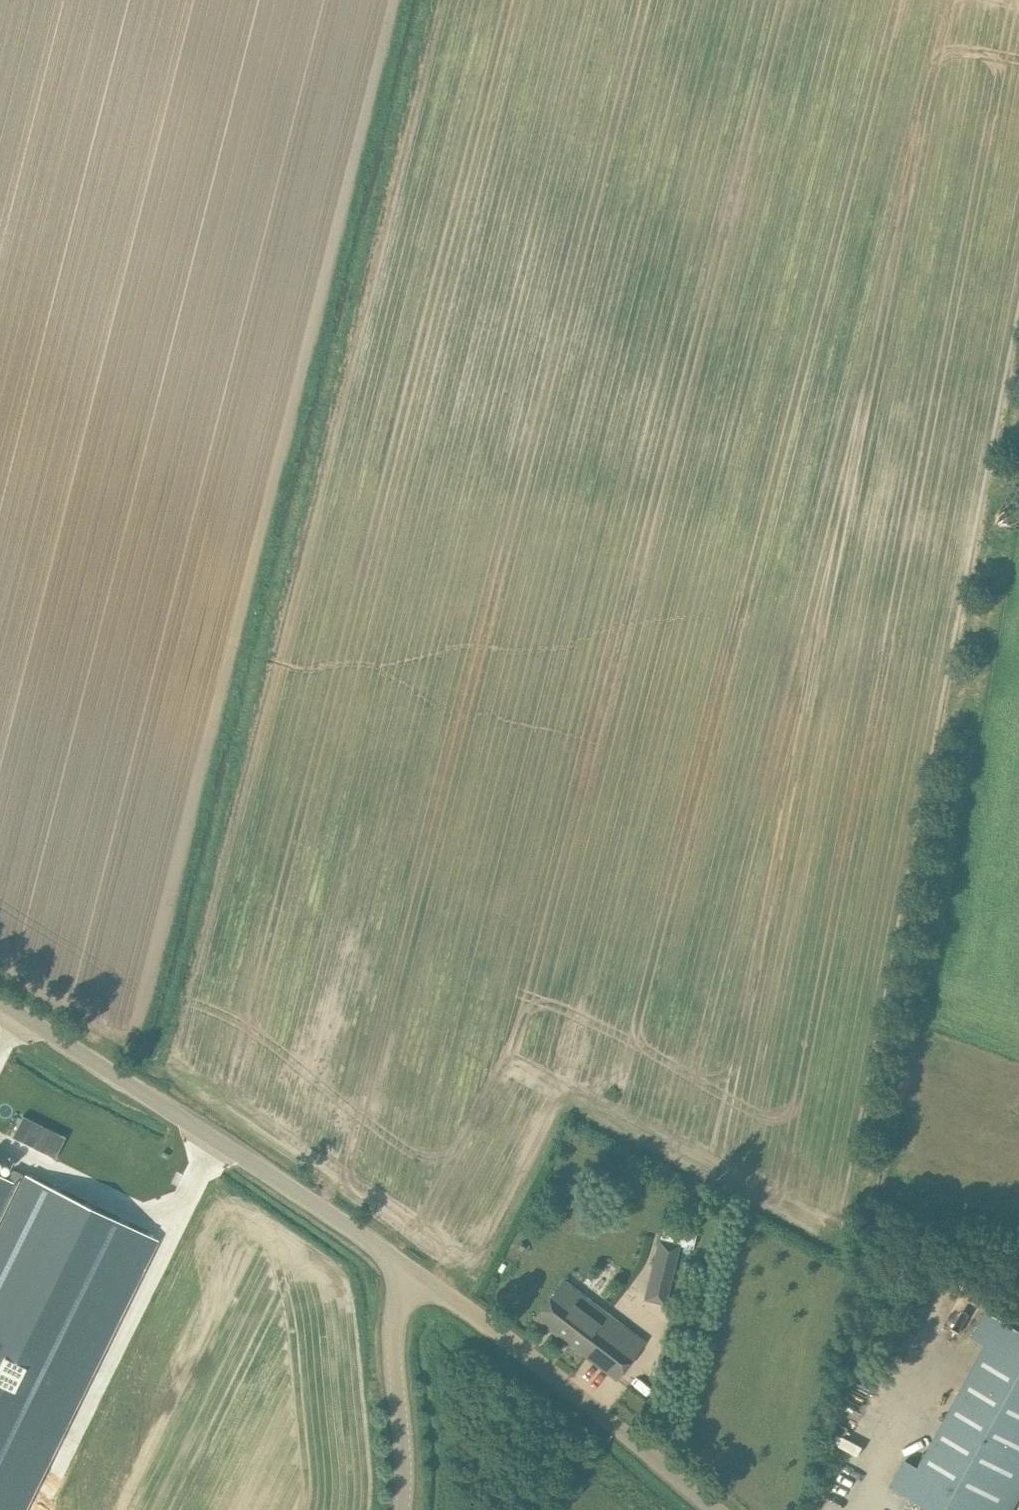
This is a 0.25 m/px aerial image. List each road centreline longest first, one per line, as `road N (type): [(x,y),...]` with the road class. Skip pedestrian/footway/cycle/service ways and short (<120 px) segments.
road 1 (unclassified): [(420,1275),(0,1002)]
road 2 (unclassified): [(716,1509),(420,1275)]
road 3 (unclassified): [(402,1509),(395,1324),(420,1275)]

